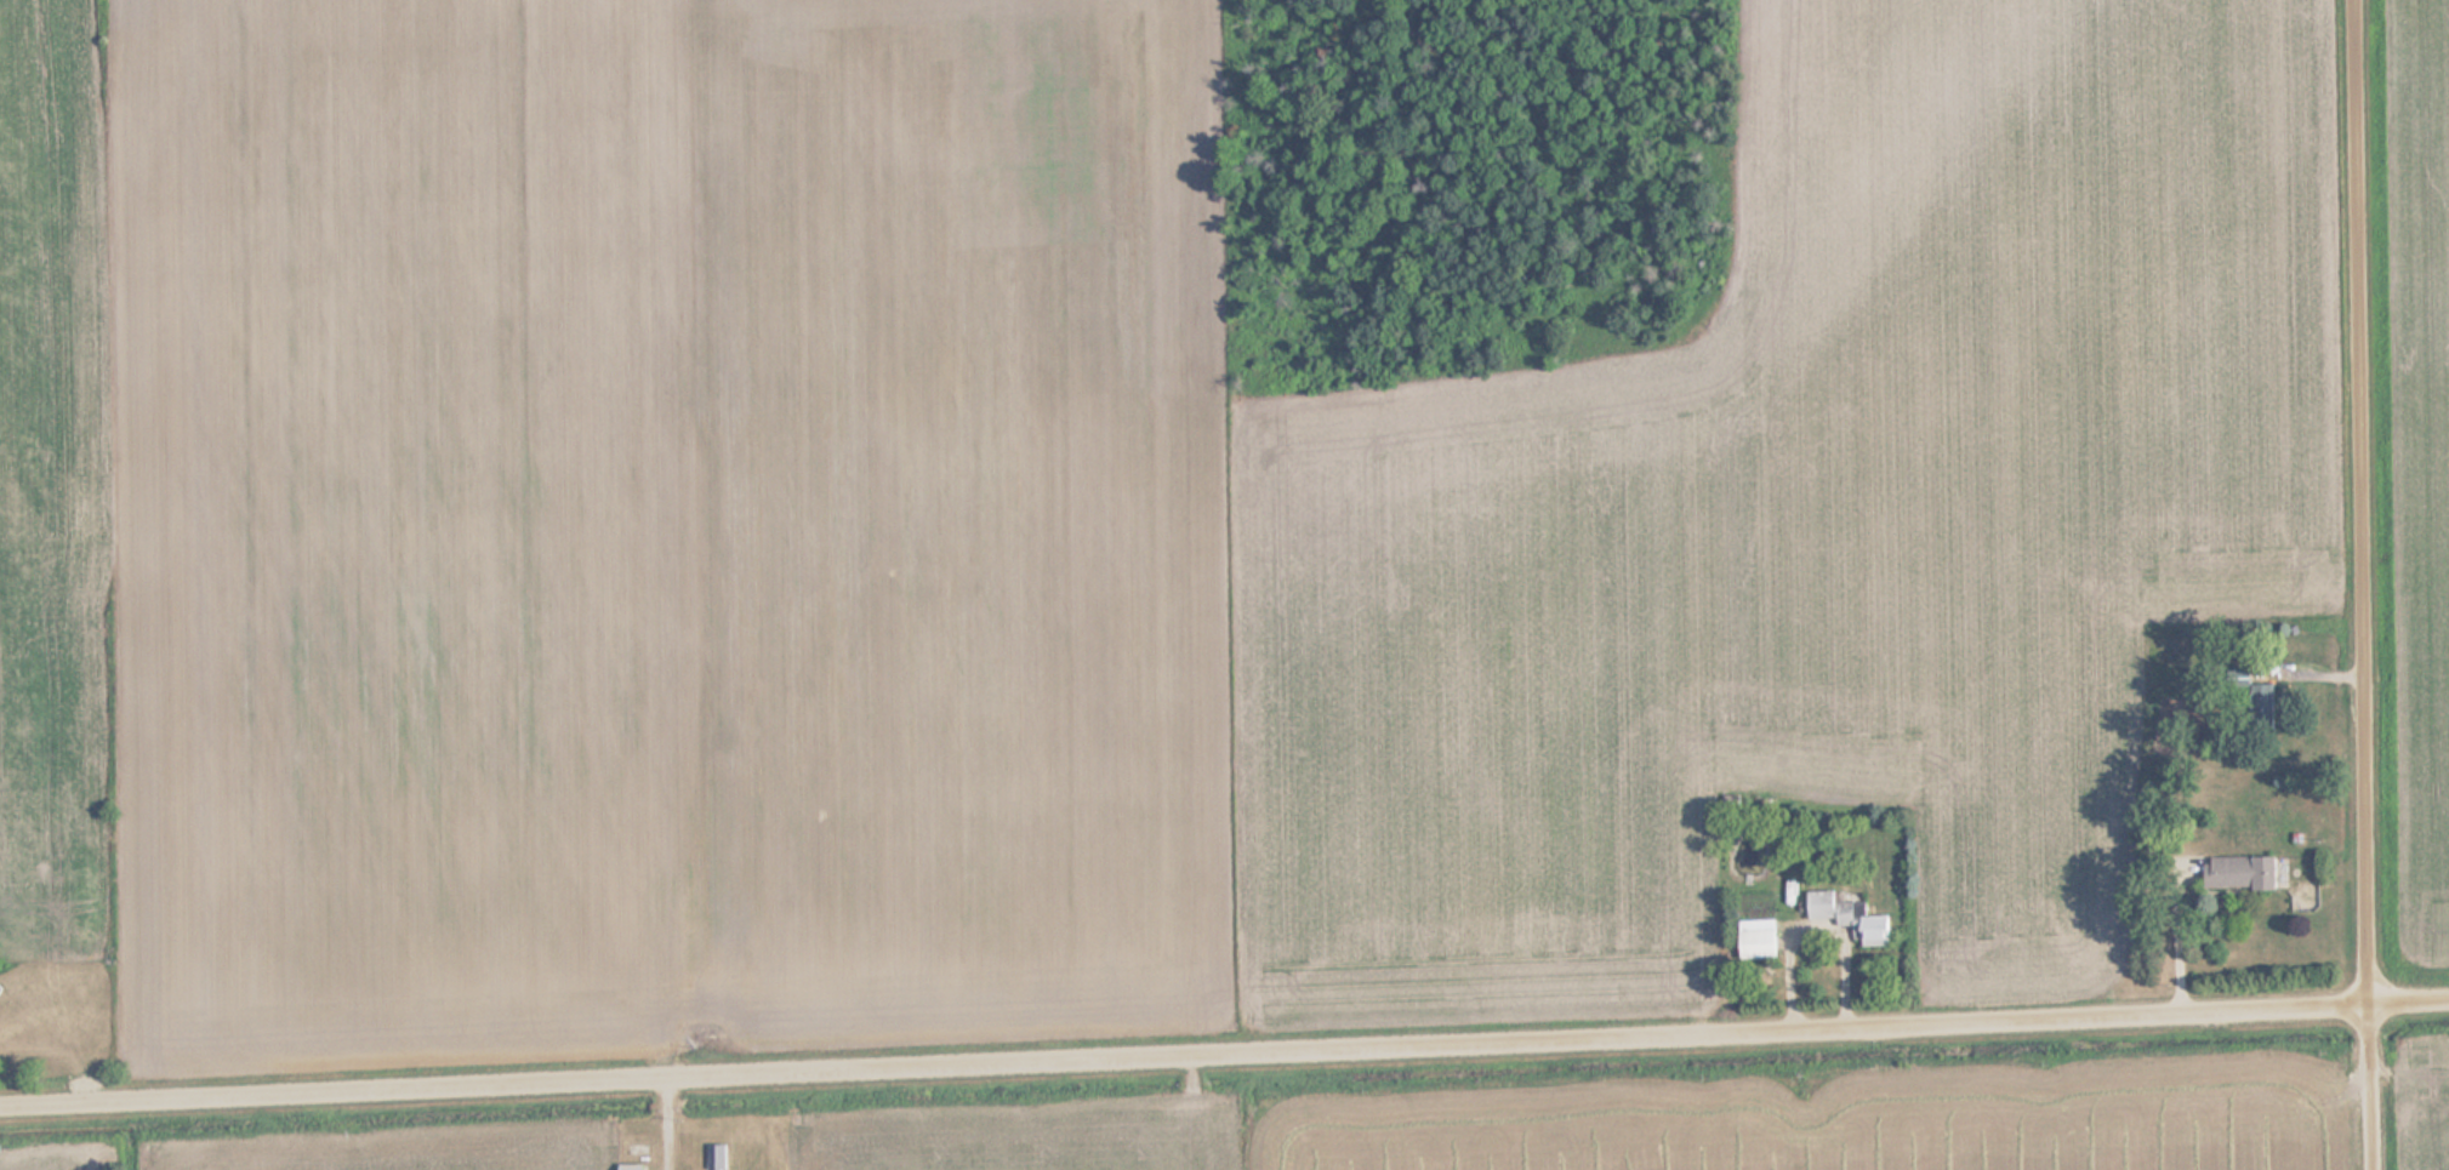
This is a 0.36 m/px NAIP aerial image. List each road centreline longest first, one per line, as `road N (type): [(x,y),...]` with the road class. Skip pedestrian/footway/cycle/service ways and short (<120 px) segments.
road 1 (secondary): [(0,1105),(2448,1002)]
road 2 (residential): [(2378,1169),(2365,0)]

